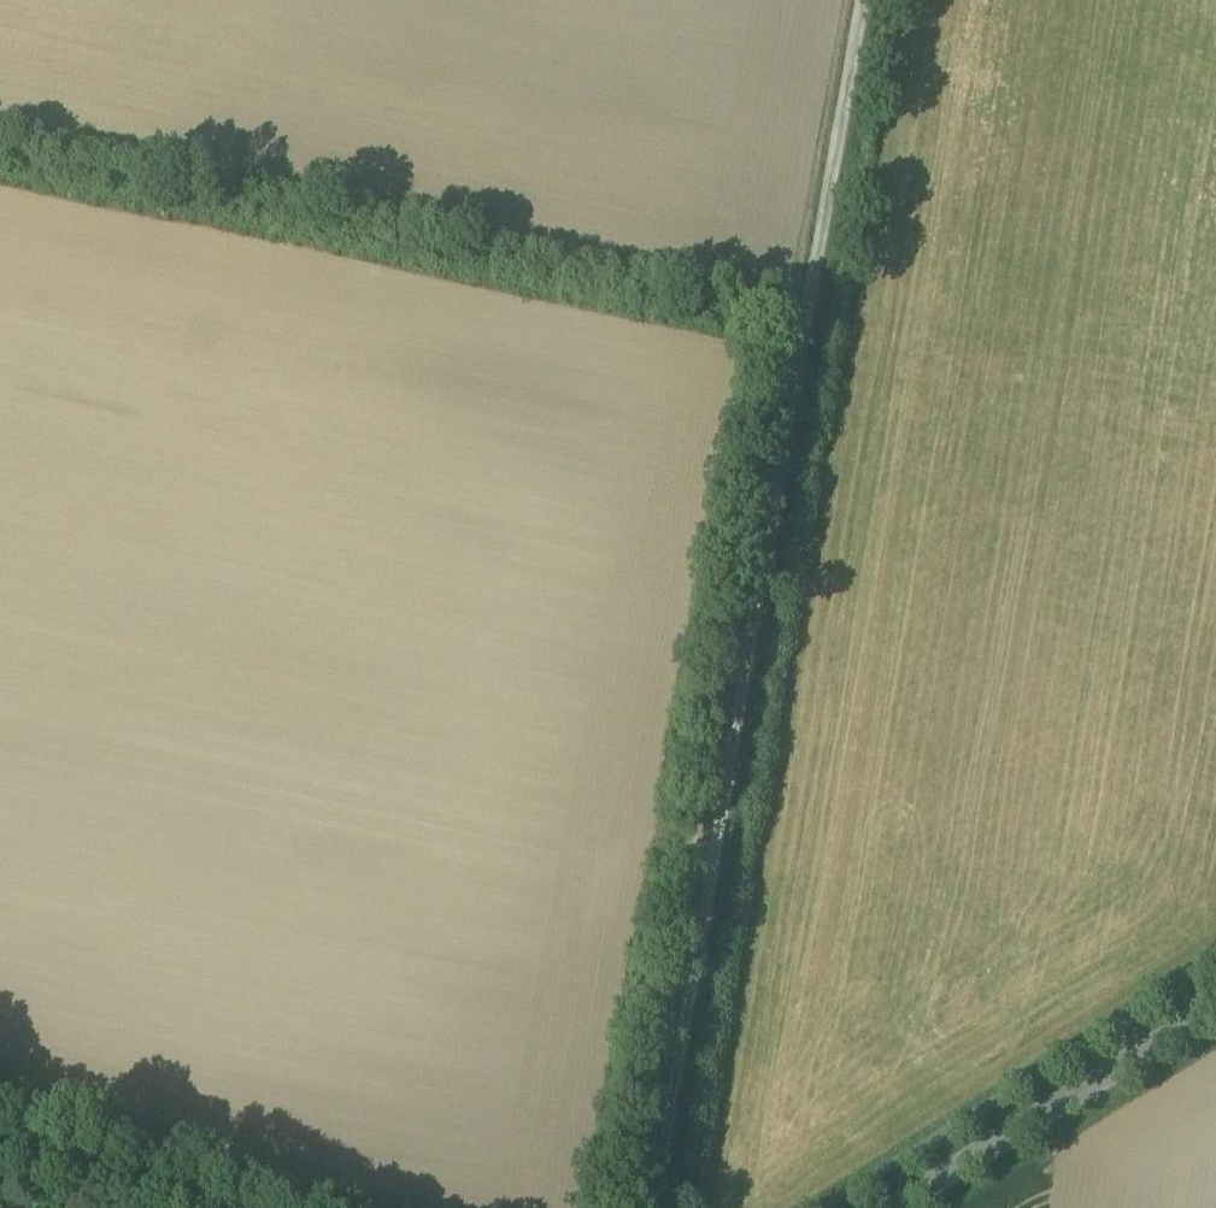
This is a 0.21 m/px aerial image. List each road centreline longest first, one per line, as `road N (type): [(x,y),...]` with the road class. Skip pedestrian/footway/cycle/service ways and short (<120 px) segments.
road 1 (track): [(860,0),(650,1207)]
road 2 (tertiary): [(894,1207),(1215,1008)]
road 3 (unclassified): [(132,1207),(0,1159)]

